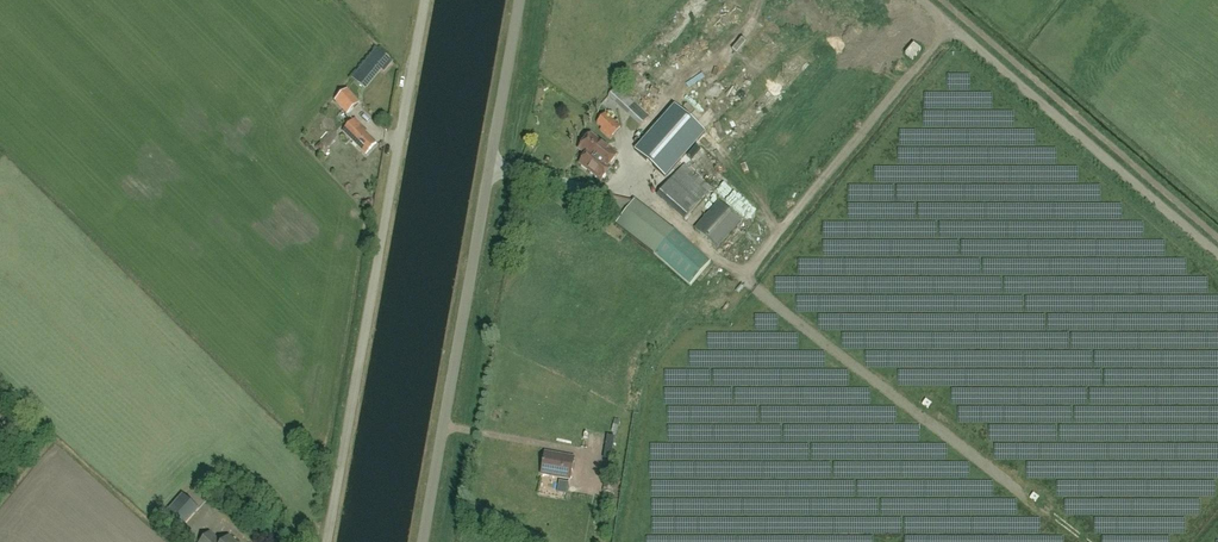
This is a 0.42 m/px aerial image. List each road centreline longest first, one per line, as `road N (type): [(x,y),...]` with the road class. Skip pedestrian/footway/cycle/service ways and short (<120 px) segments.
road 1 (unclassified): [(326,541),(425,0)]
road 2 (unclassified): [(422,541),(520,0)]

